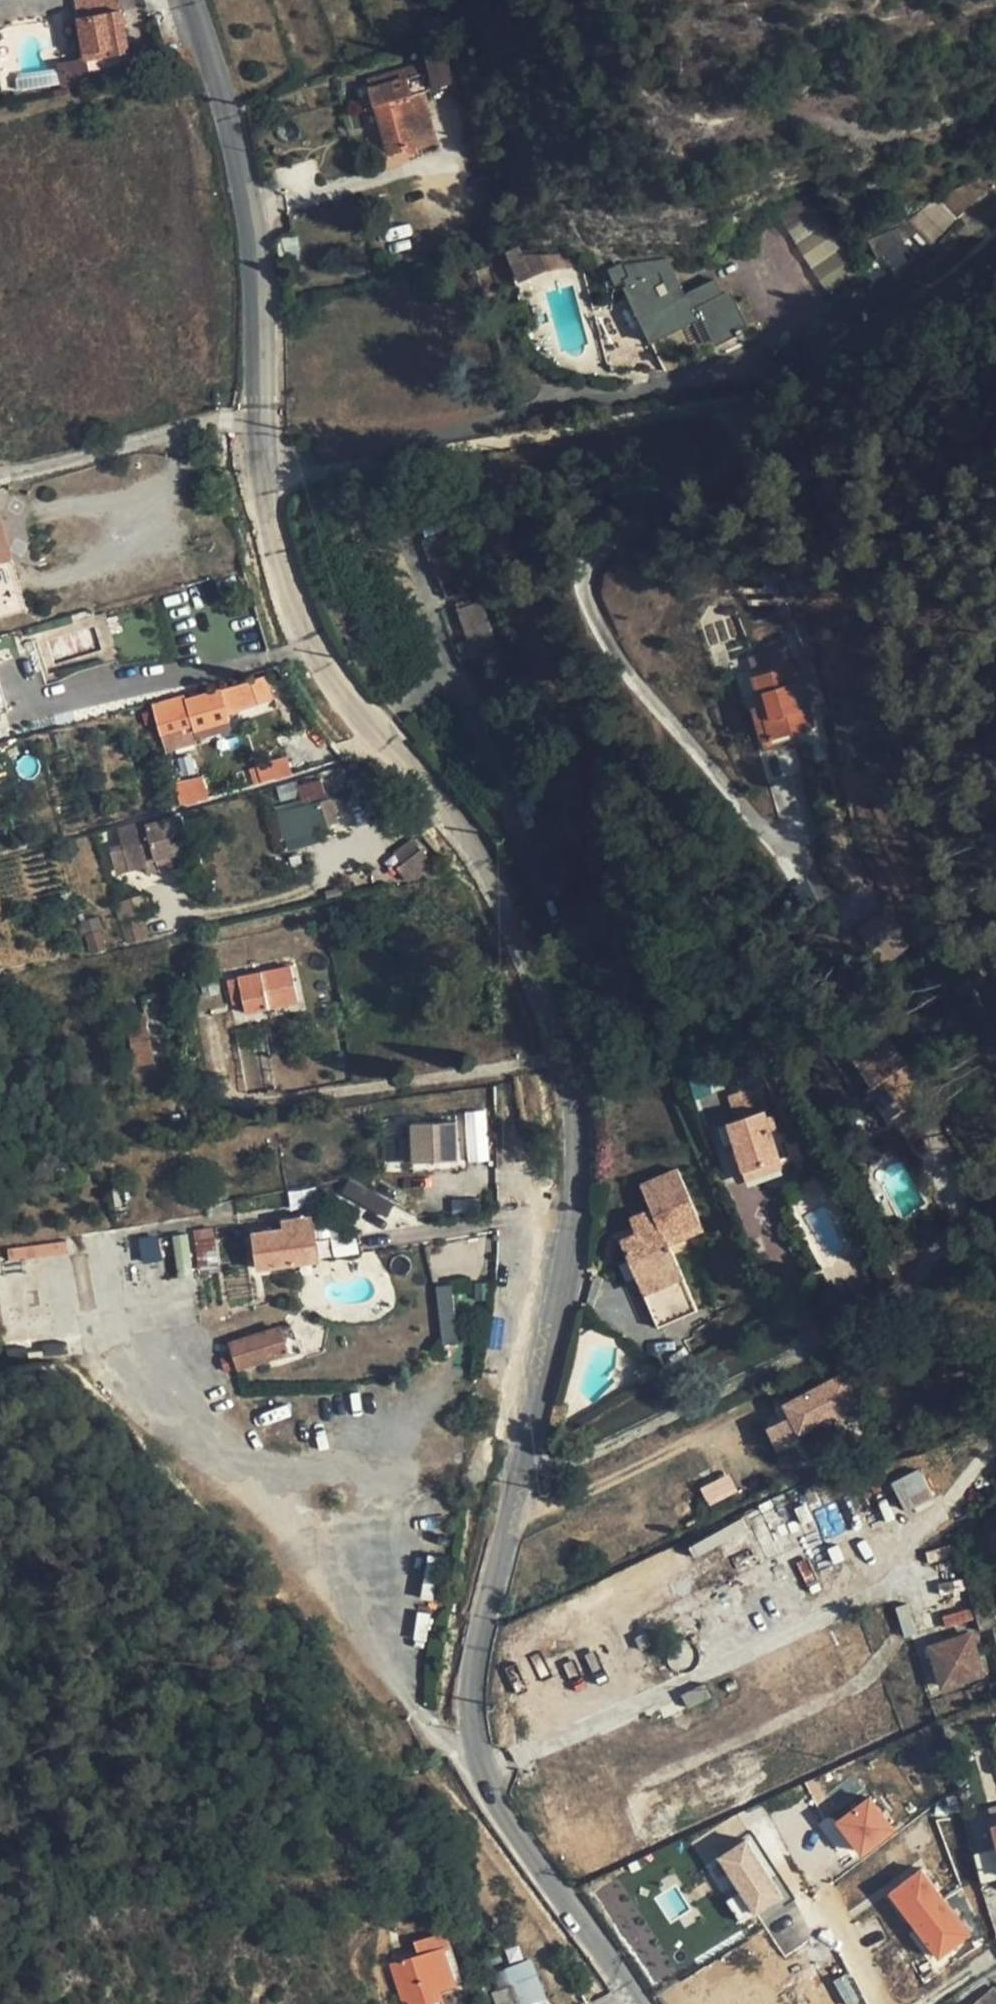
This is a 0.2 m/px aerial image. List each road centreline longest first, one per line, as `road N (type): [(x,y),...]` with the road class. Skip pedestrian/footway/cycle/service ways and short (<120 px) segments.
road 1 (unclassified): [(639,2003),(497,1807),(474,1736),(480,1639),(576,1193),(577,1097),(543,988),(485,855),(350,702),(290,593),(261,460),(250,223),(190,0)]
road 2 (track): [(0,478),(99,458),(219,419),(259,420)]

